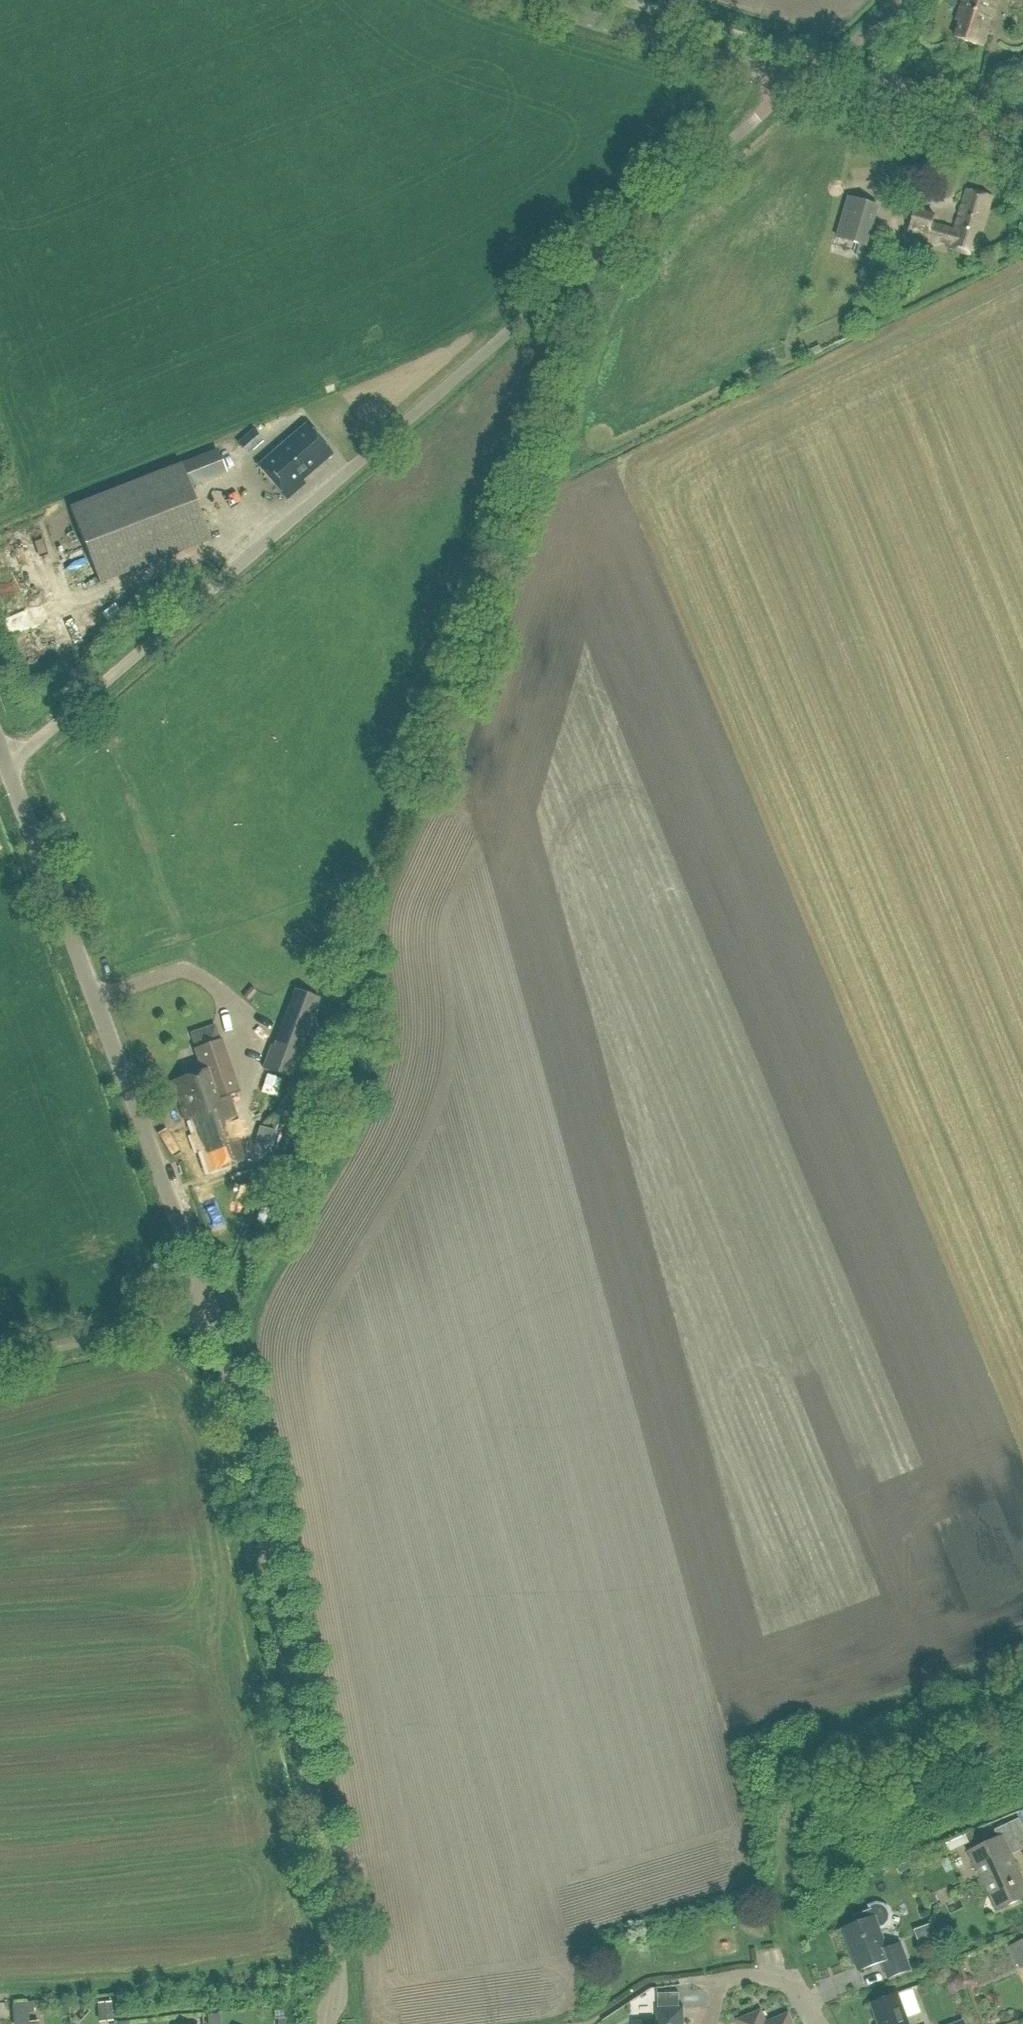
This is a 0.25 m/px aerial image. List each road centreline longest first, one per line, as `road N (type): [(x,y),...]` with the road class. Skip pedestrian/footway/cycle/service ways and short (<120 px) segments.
road 1 (unclassified): [(9,765),(771,103),(782,76)]
road 2 (unclassified): [(336,1941),(244,1437),(213,1310)]
road 3 (unclassified): [(213,1310),(9,765)]
road 4 (track): [(1022,1648),(811,1735),(786,1794),(793,1989)]
road 5 (tertiary): [(782,76),(541,0)]
road 6 (tertiary): [(1022,149),(782,76)]
road 7 (unclassified): [(213,1310),(0,1360)]
road 8 (residential): [(818,2023),(800,1994),(763,1976),(729,1980),(709,2023)]

